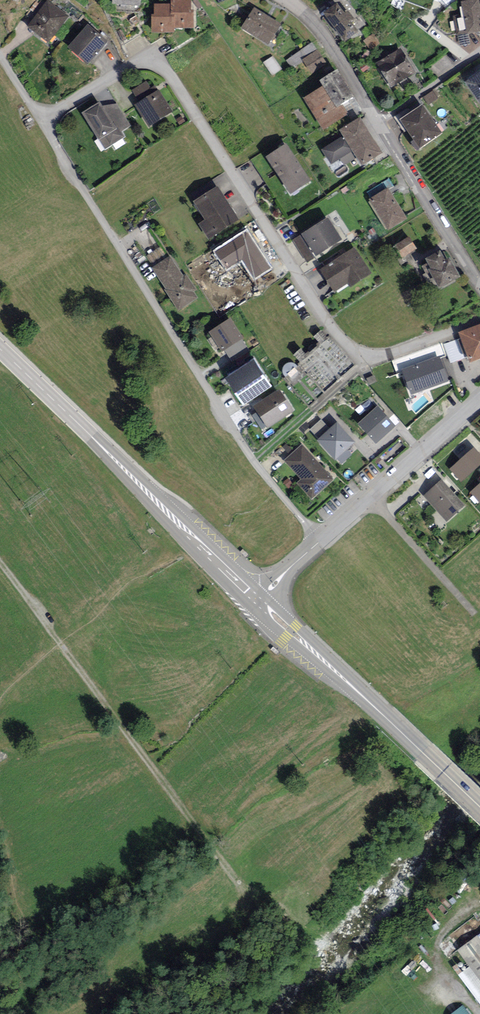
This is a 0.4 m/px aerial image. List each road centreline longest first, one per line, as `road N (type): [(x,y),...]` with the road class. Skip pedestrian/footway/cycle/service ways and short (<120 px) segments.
road 1 (residential): [(479,316),(380,357),(350,348),(172,78),(153,62),(128,67),(42,121),(254,463),(320,541)]
road 2 (track): [(0,566),(266,926)]
road 3 (secondary): [(258,602),(0,349)]
road 4 (secondary): [(479,807),(258,602)]
road 5 (residential): [(379,123),(479,281)]
road 6 (residential): [(369,498),(472,614)]
road 7 (residential): [(289,0),(316,26),(379,123)]
road 8 (residential): [(369,498),(479,400)]
road 9 (residential): [(379,123),(479,53)]

